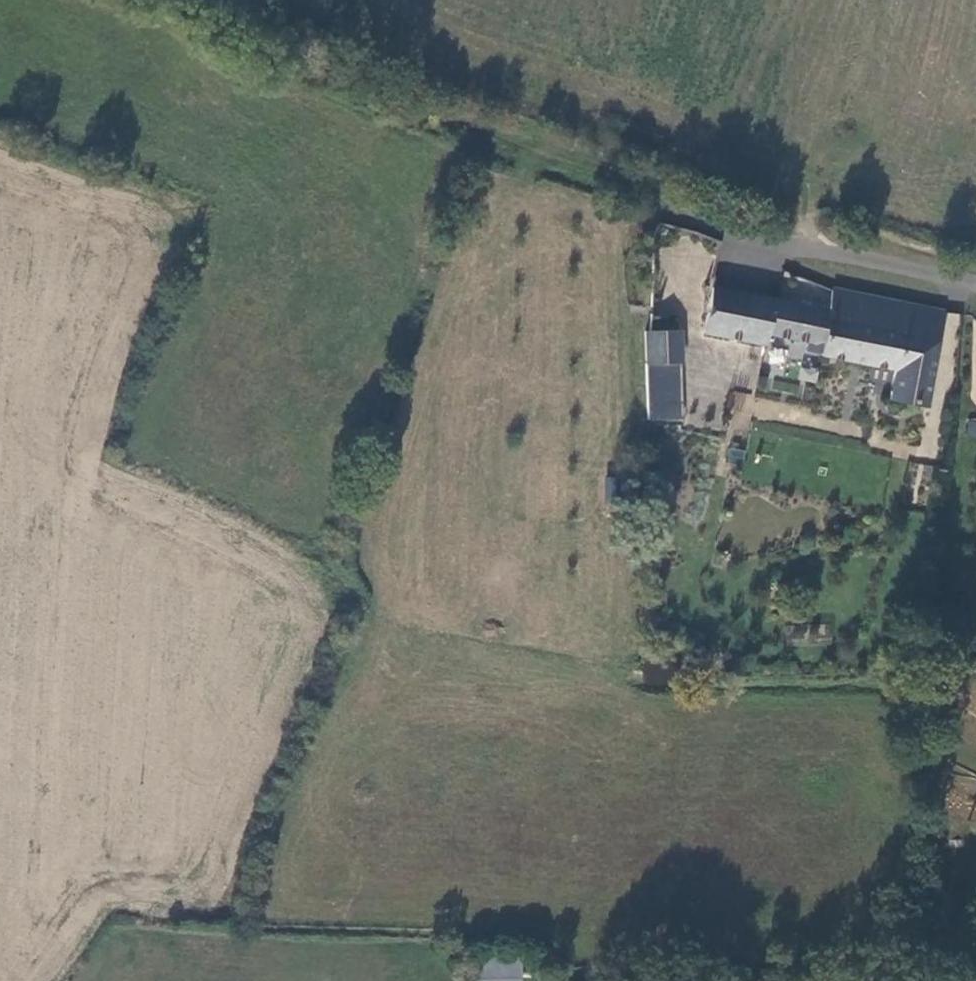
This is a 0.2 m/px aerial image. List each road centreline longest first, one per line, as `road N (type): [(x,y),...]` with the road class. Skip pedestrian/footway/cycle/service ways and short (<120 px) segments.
road 1 (unclassified): [(975,286),(736,237)]

